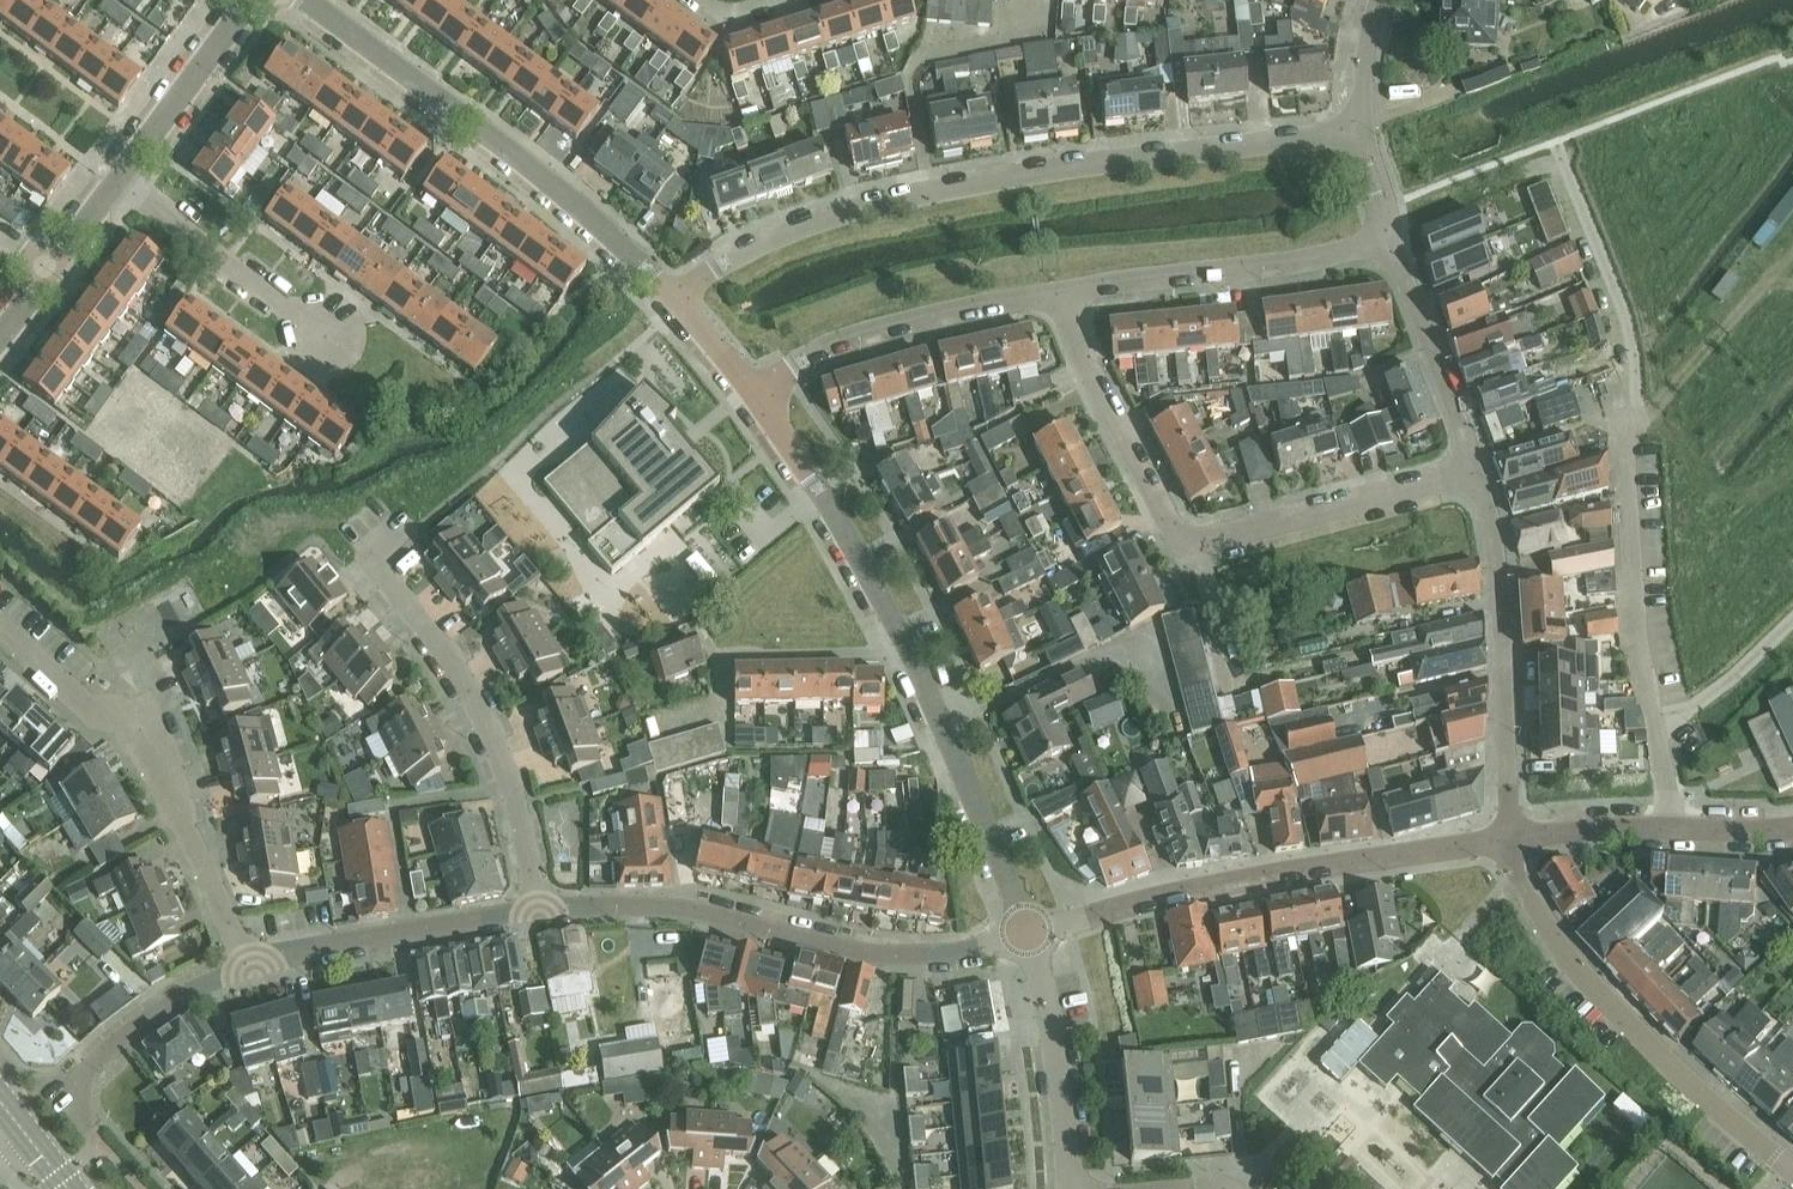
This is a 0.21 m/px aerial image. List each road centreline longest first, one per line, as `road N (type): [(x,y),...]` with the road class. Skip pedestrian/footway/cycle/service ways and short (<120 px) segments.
road 1 (residential): [(1360,131),(1032,175),(805,222),(731,254),(680,300)]
road 2 (residential): [(1669,827),(1634,618),(1628,358),(1616,301),(1556,153)]
road 3 (residential): [(1030,929),(883,582),(753,387)]
road 4 (residential): [(539,909),(662,905),(873,954),(963,953),(1030,929)]
road 5 (residential): [(1030,929),(1206,888),(1507,838)]
road 6 (residential): [(680,300),(551,181),(301,0)]
road 7 (residential): [(539,909),(504,762),(455,667),(371,560),(412,529)]
road 8 (residential): [(1792,1170),(1588,984),(1531,899),(1507,838)]
road 9 (residential): [(249,964),(185,817),(132,723),(74,696),(0,629)]
road 10 (residential): [(1507,838),(1499,580),(1481,471)]
road 11 (residential): [(1060,296),(1393,246)]
road 12 (residential): [(753,387),(887,334),(1060,296)]
road 13 (residential): [(1192,542),(1481,471)]
road 14 (residential): [(249,964),(539,909)]
road 15 (unclassified): [(1192,542),(1169,515),(1060,296)]
road 16 (unclassified): [(1075,1188),(1030,929)]
road 17 (residential): [(329,336),(120,178)]
road 18 (residential): [(87,1132),(79,1116),(80,1079),(132,1028),(206,981),(249,964)]
road 19 (residential): [(1481,471),(1393,246)]
road 20 (residential): [(120,178),(249,0)]
road 21 (residential): [(1507,838),(1669,827)]
road 22 (residential): [(1360,131),(1384,0)]
road 23 (residential): [(1669,827),(1792,827)]

